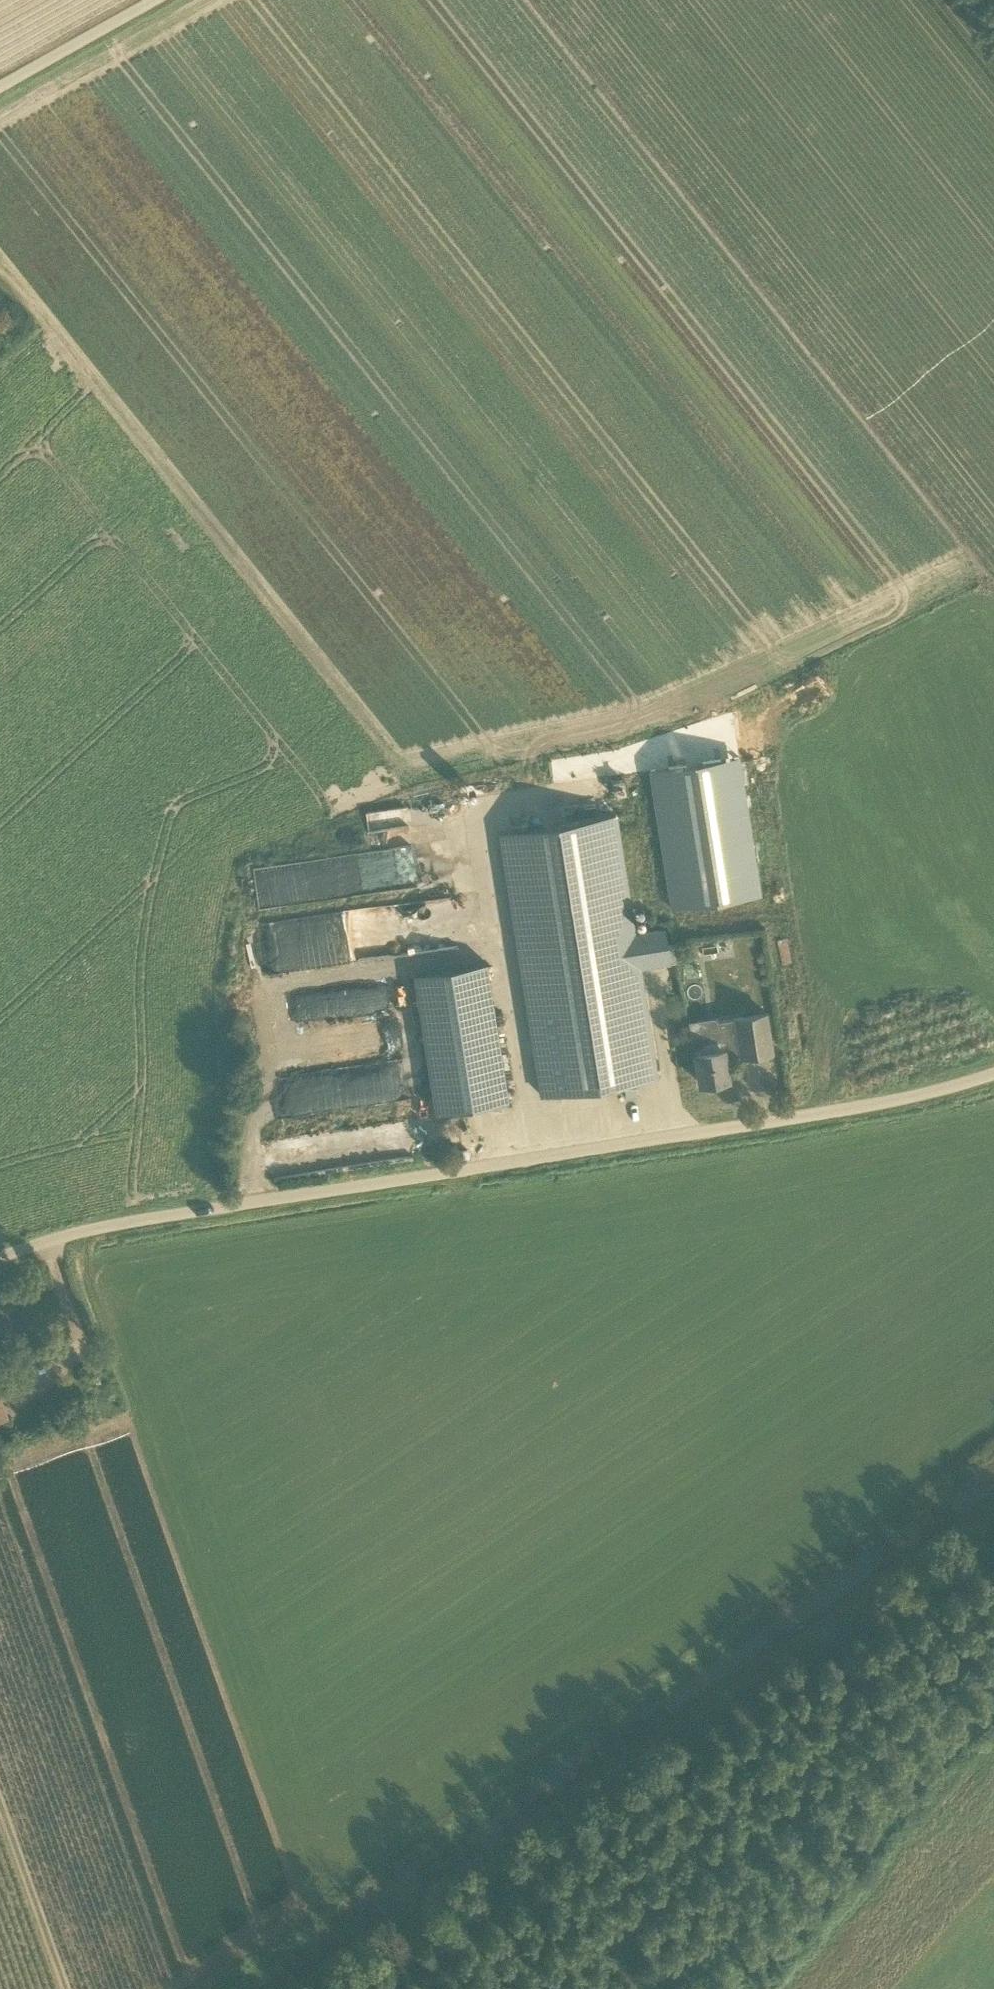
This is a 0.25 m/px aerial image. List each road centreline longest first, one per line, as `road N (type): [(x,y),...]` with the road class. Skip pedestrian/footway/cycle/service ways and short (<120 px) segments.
road 1 (unclassified): [(0,1276),(132,1227),(881,1112),(993,1075)]
road 2 (track): [(292,1988),(993,1510)]
road 3 (unclassified): [(0,88),(156,0)]

